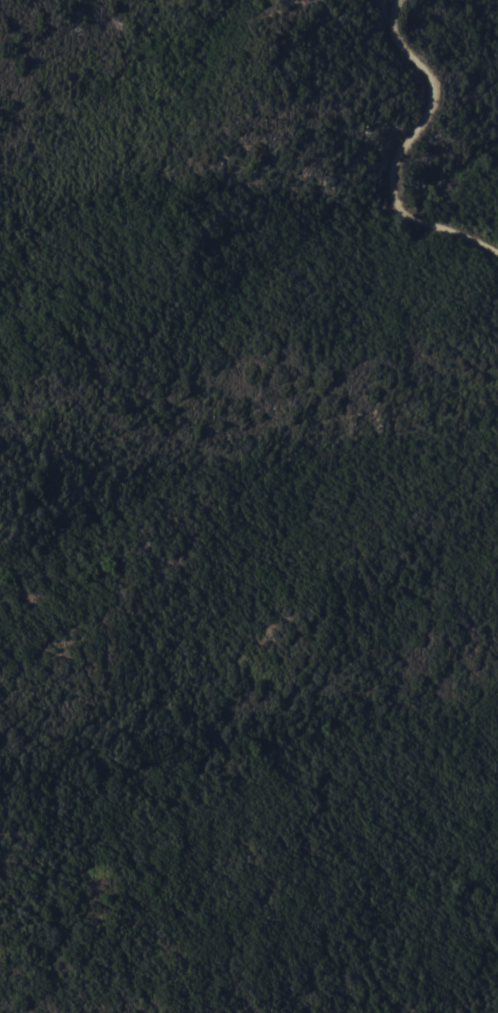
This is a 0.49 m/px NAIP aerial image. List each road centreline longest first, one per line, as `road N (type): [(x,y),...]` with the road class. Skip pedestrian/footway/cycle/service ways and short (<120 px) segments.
road 1 (track): [(497,255),(417,222),(392,198),(395,159),(430,92),(394,33),(392,0)]

